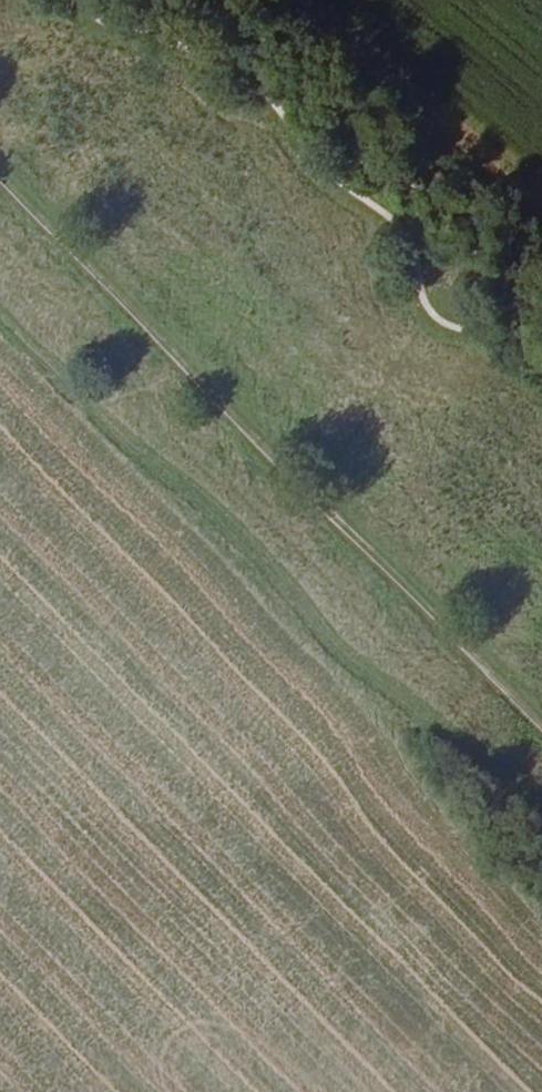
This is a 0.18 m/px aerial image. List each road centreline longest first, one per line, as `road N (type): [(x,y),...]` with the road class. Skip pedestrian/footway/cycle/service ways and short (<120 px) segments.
road 1 (track): [(541,730),(0,180)]

